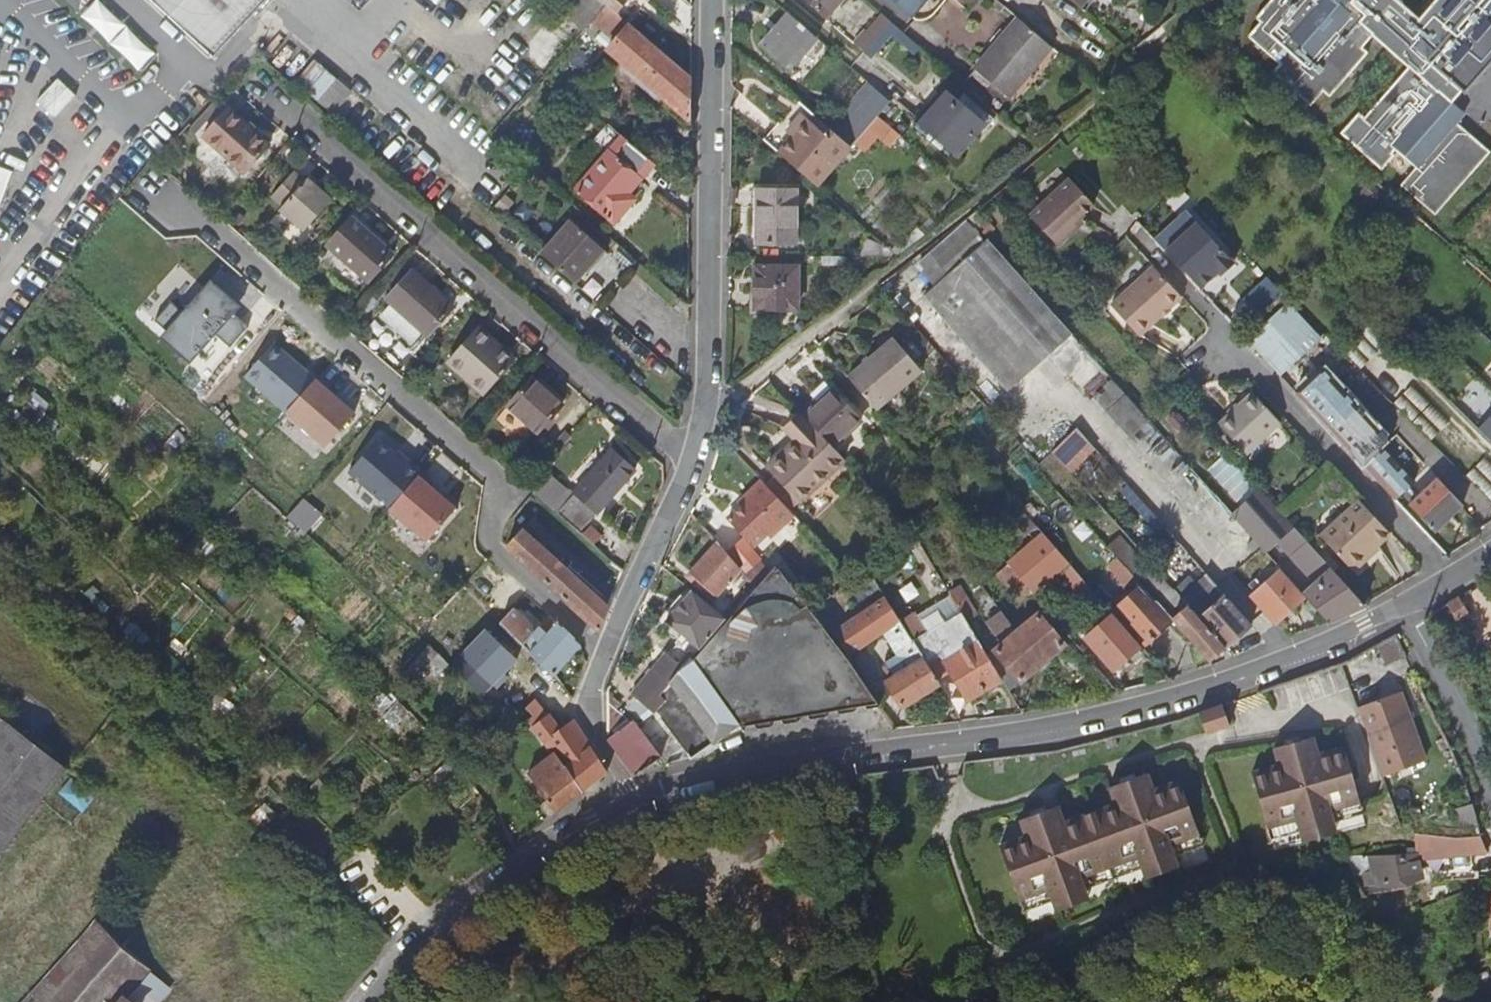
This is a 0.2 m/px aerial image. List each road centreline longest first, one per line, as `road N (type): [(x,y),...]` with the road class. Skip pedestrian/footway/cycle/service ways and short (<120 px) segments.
road 1 (residential): [(604,656),(709,409),(712,0)]
road 2 (unclassified): [(1290,656),(1170,700),(1069,724),(764,763),(633,800)]
road 3 (residential): [(604,656),(493,549),(499,498),(493,472),(157,185)]
road 4 (residential): [(1139,236),(1452,578)]
road 5 (residential): [(1290,656),(1044,372)]
road 6 (unclassified): [(633,800),(471,904),(408,955),(368,1001)]
road 7 (track): [(632,823),(650,853),(805,958)]
road 8 (track): [(669,864),(530,979),(515,1001)]
road 9 (residential): [(1405,605),(1490,786)]
road 10 (residential): [(633,800),(586,719),(604,656)]
road 11 (unclassified): [(1405,605),(1290,656)]

